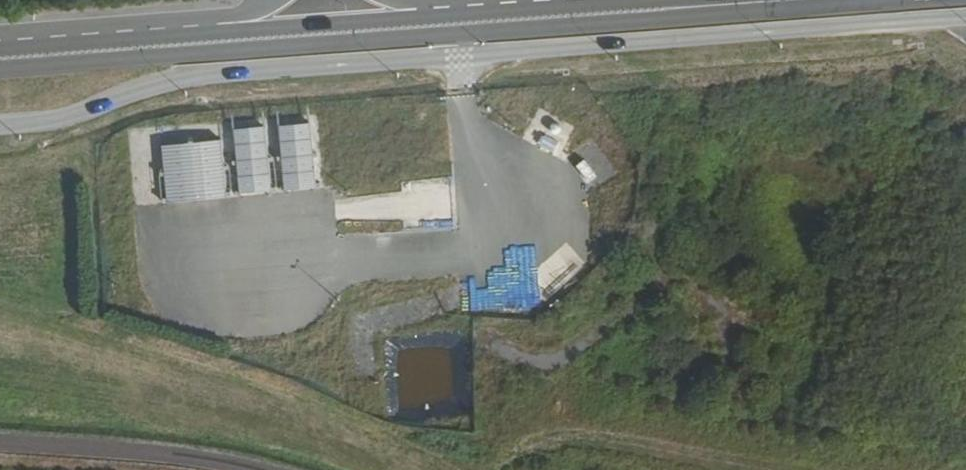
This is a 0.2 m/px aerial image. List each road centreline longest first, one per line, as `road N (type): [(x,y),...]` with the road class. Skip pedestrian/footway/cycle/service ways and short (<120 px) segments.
road 1 (unclassified): [(0,125),(55,121),(194,75),(965,20)]
road 2 (unclassified): [(0,73),(634,23),(674,7)]
road 3 (unclassified): [(674,7),(629,3),(0,49)]

